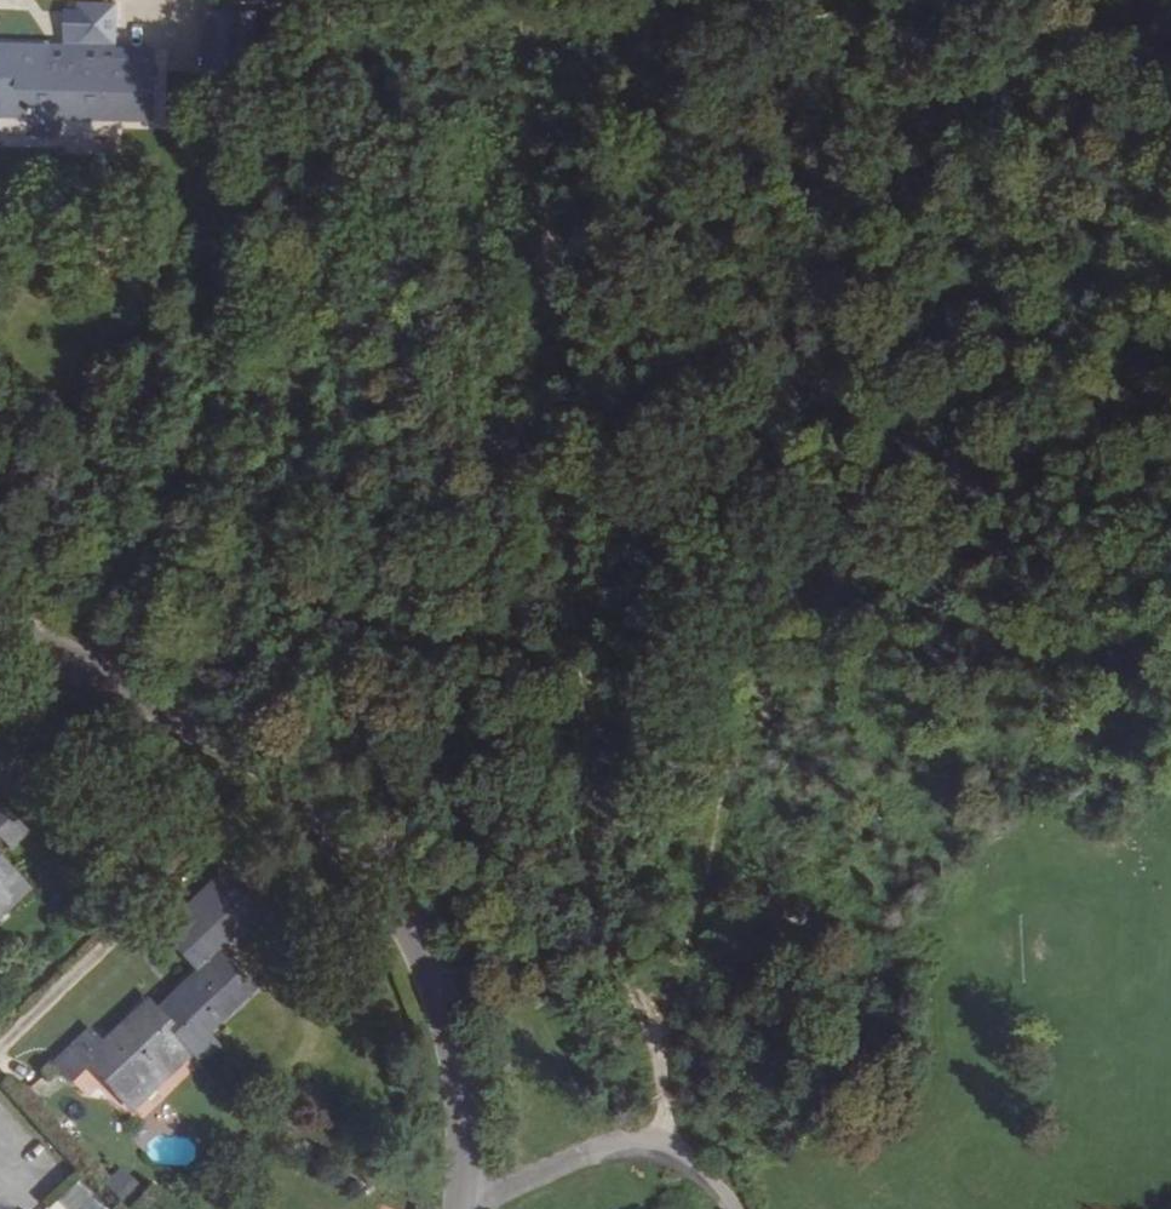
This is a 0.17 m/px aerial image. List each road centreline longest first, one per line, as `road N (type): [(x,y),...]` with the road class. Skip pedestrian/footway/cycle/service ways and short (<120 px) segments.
road 1 (residential): [(0,650),(317,826),(389,895),(438,994),(465,1093),(458,1208)]

